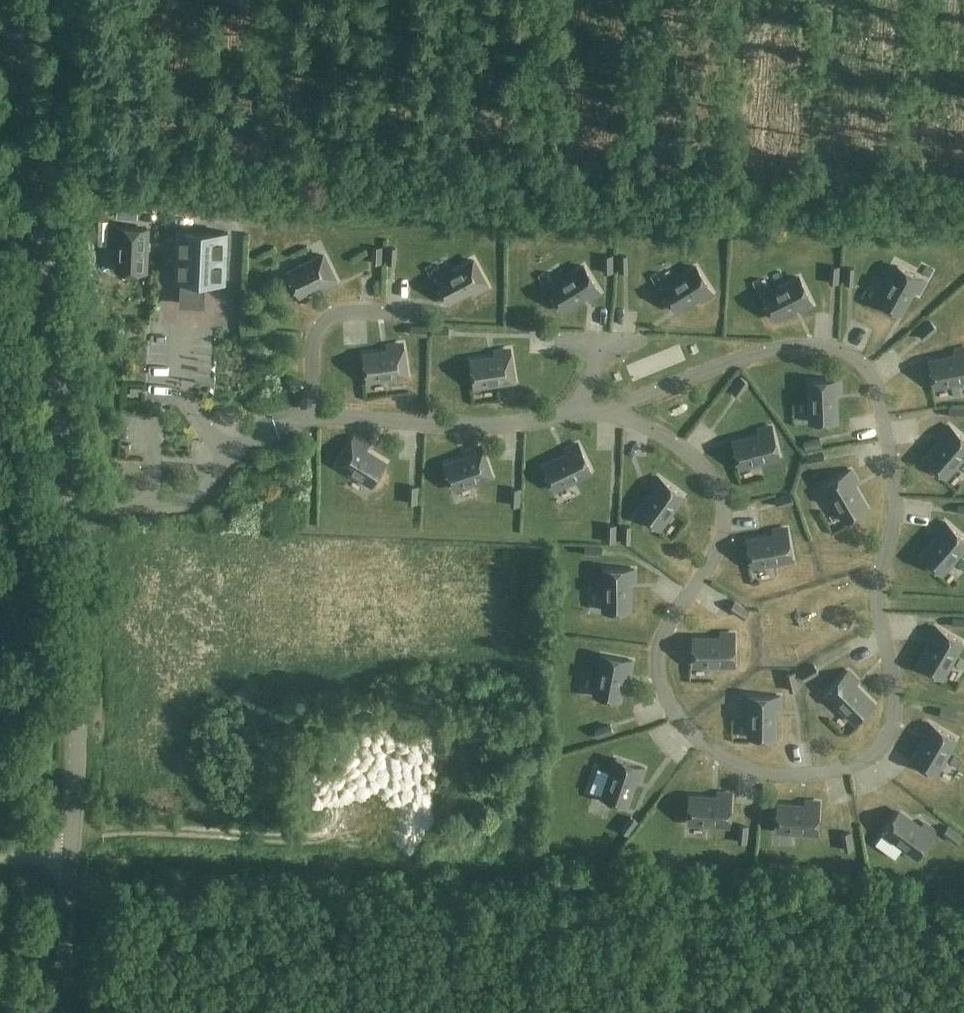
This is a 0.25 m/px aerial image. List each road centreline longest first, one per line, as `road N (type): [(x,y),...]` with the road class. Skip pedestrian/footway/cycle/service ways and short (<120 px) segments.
road 1 (tertiary): [(62,1012),(76,520),(13,0)]
road 2 (track): [(348,769),(341,803),(318,832),(292,840),(72,833)]
road 3 (track): [(239,1012),(143,913),(69,892)]

